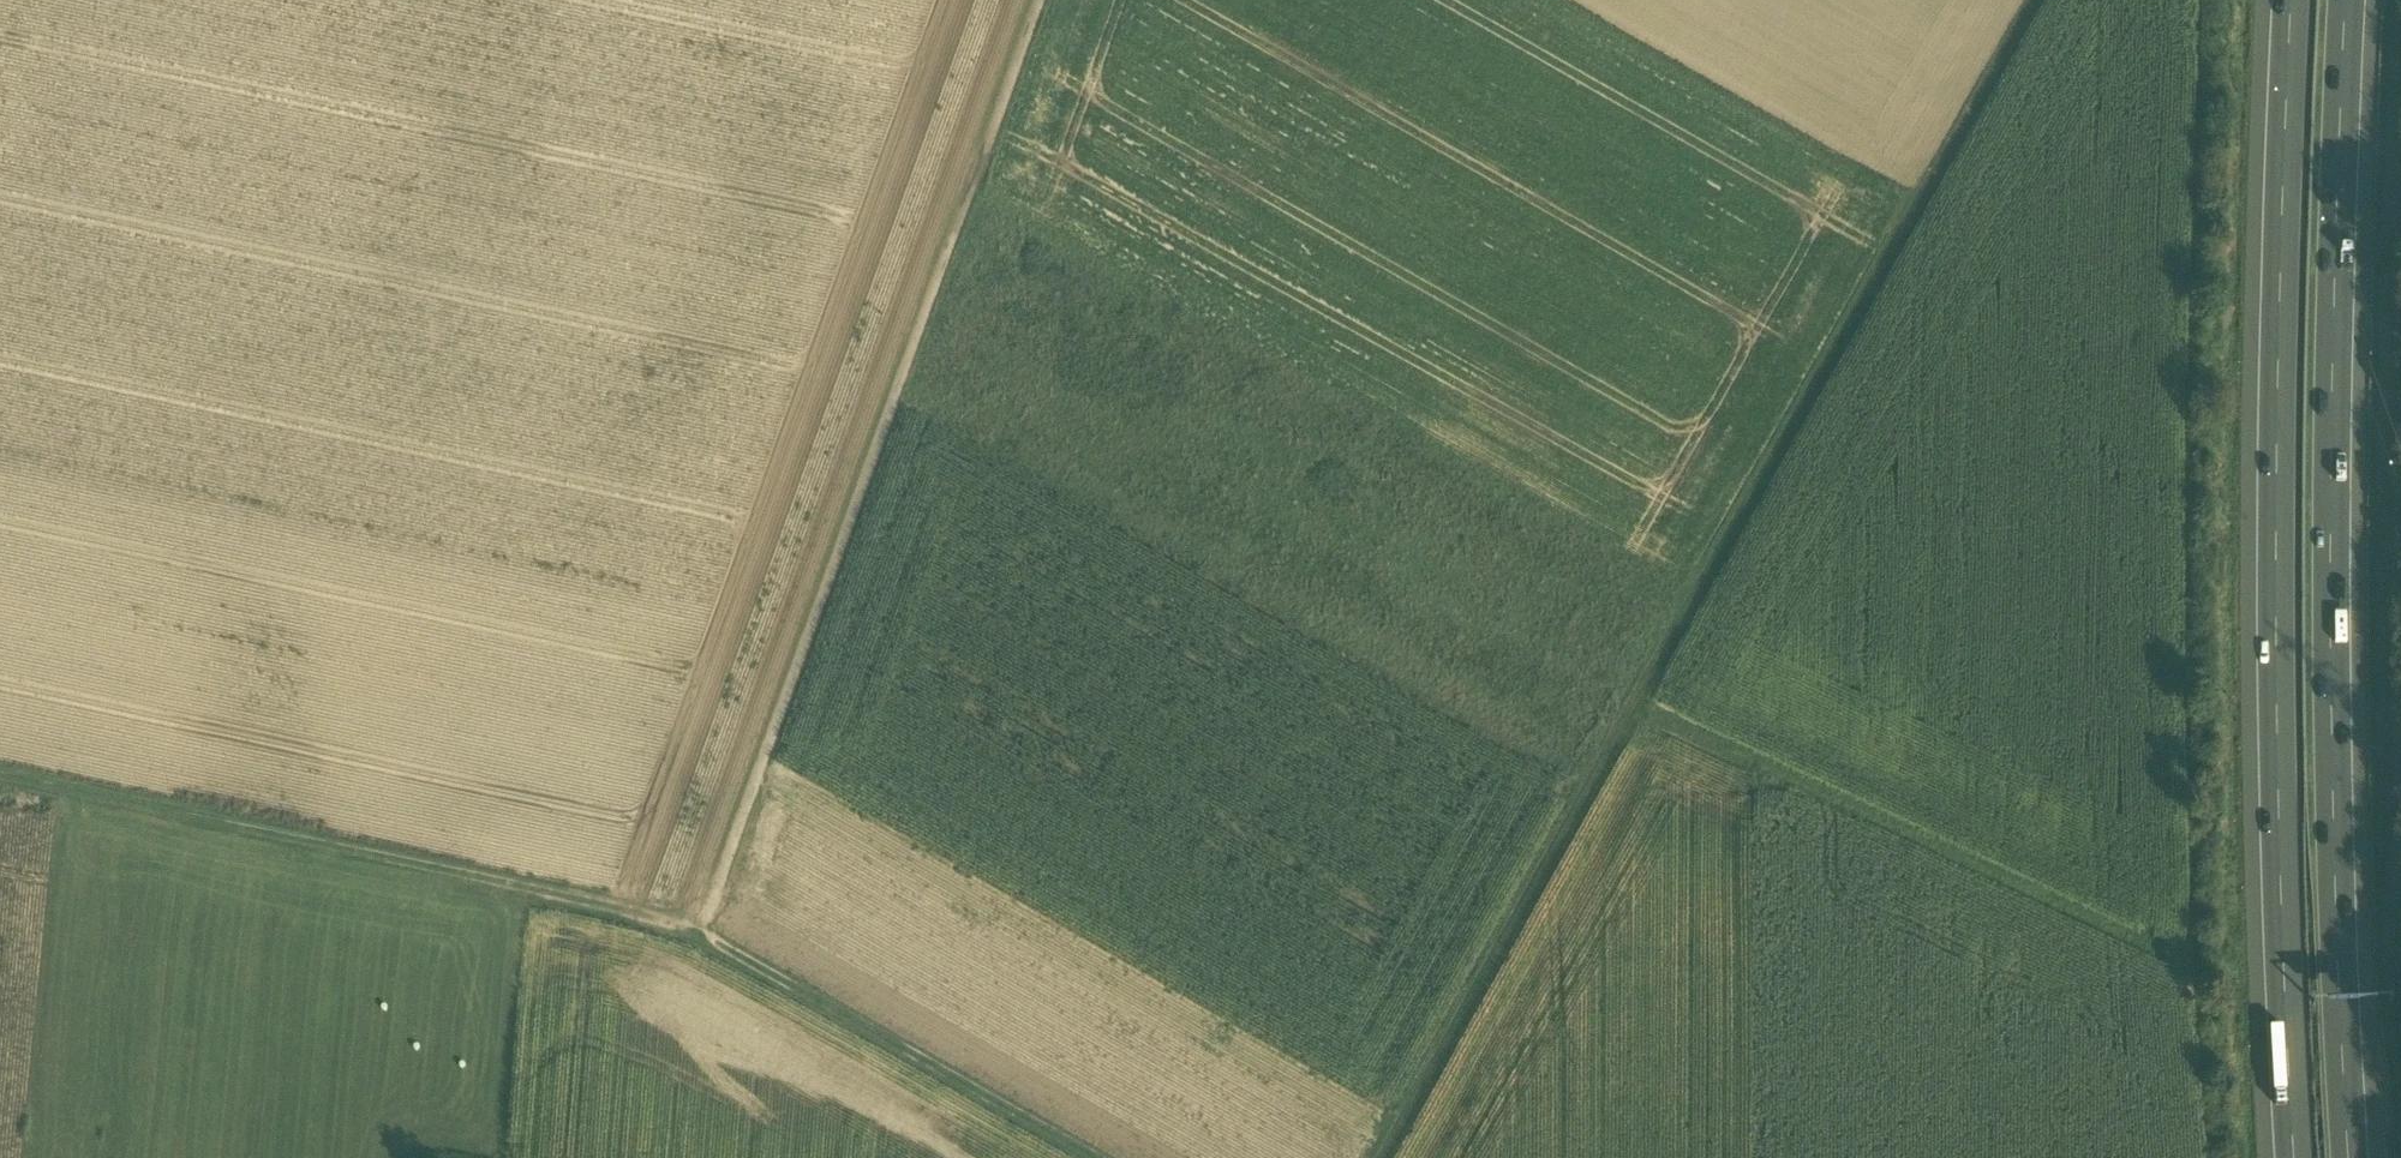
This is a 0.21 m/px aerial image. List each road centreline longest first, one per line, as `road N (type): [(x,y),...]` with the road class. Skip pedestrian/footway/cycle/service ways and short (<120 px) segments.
road 1 (track): [(1380,1157),(2031,0)]
road 2 (motorway): [(2356,1157),(2338,848),(2335,490),(2349,0)]
road 3 (motorway): [(2294,0),(2280,627),(2299,1157)]
road 4 (track): [(705,925),(1044,0)]
road 5 (track): [(0,773),(705,925)]
road 6 (track): [(1634,705),(2203,962)]
road 7 (track): [(705,925),(1090,1157)]

